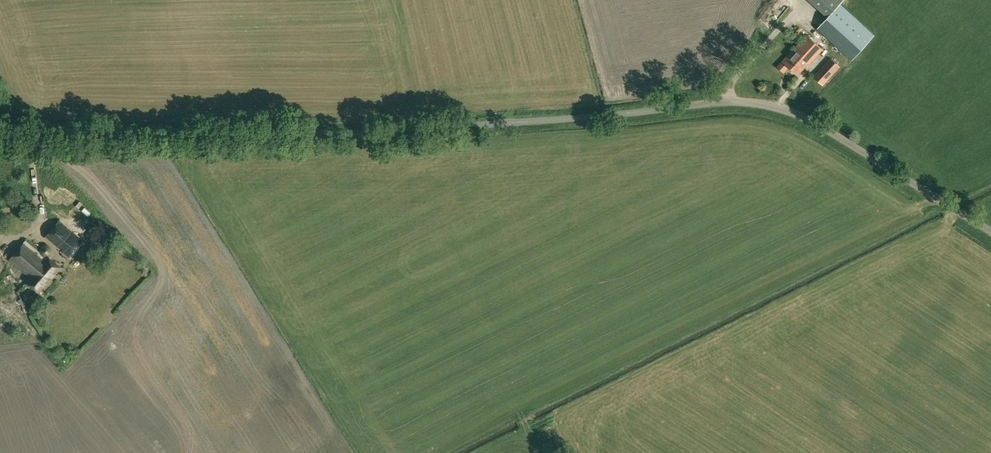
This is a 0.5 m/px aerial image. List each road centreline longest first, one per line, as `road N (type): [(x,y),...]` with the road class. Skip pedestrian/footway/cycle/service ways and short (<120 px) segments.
road 1 (unclassified): [(990,233),(844,139),(785,108),(744,101),(405,128),(0,135)]

